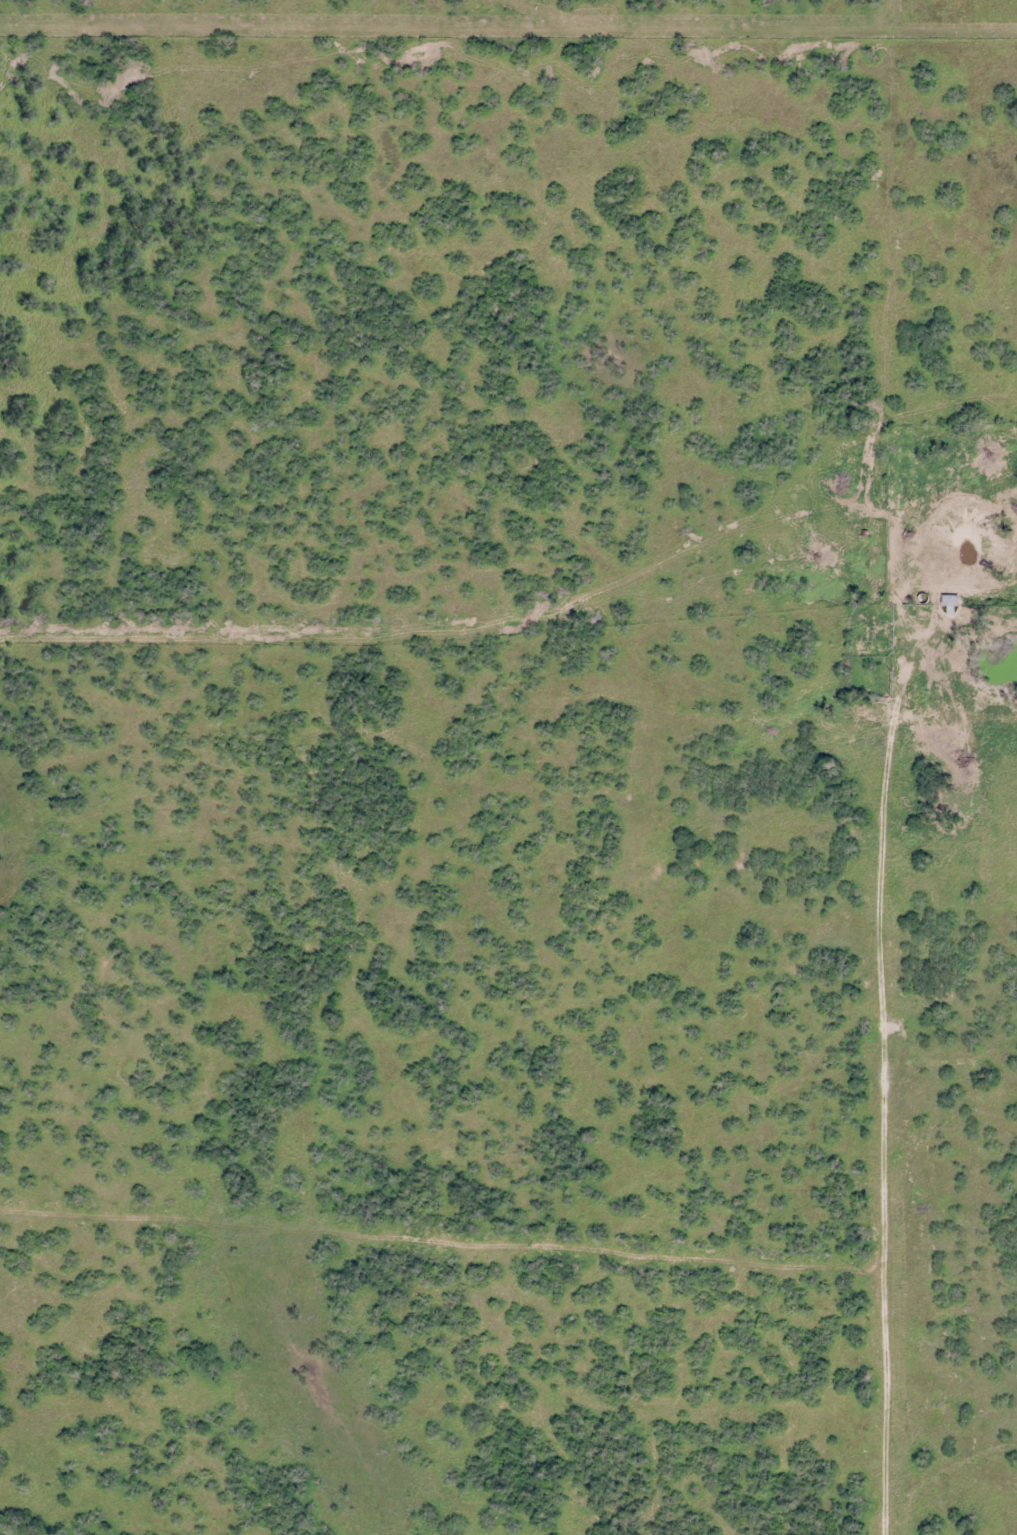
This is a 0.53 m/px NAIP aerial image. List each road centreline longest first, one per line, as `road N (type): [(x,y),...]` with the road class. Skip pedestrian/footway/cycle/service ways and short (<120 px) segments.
road 1 (residential): [(843,1534),(866,759)]

